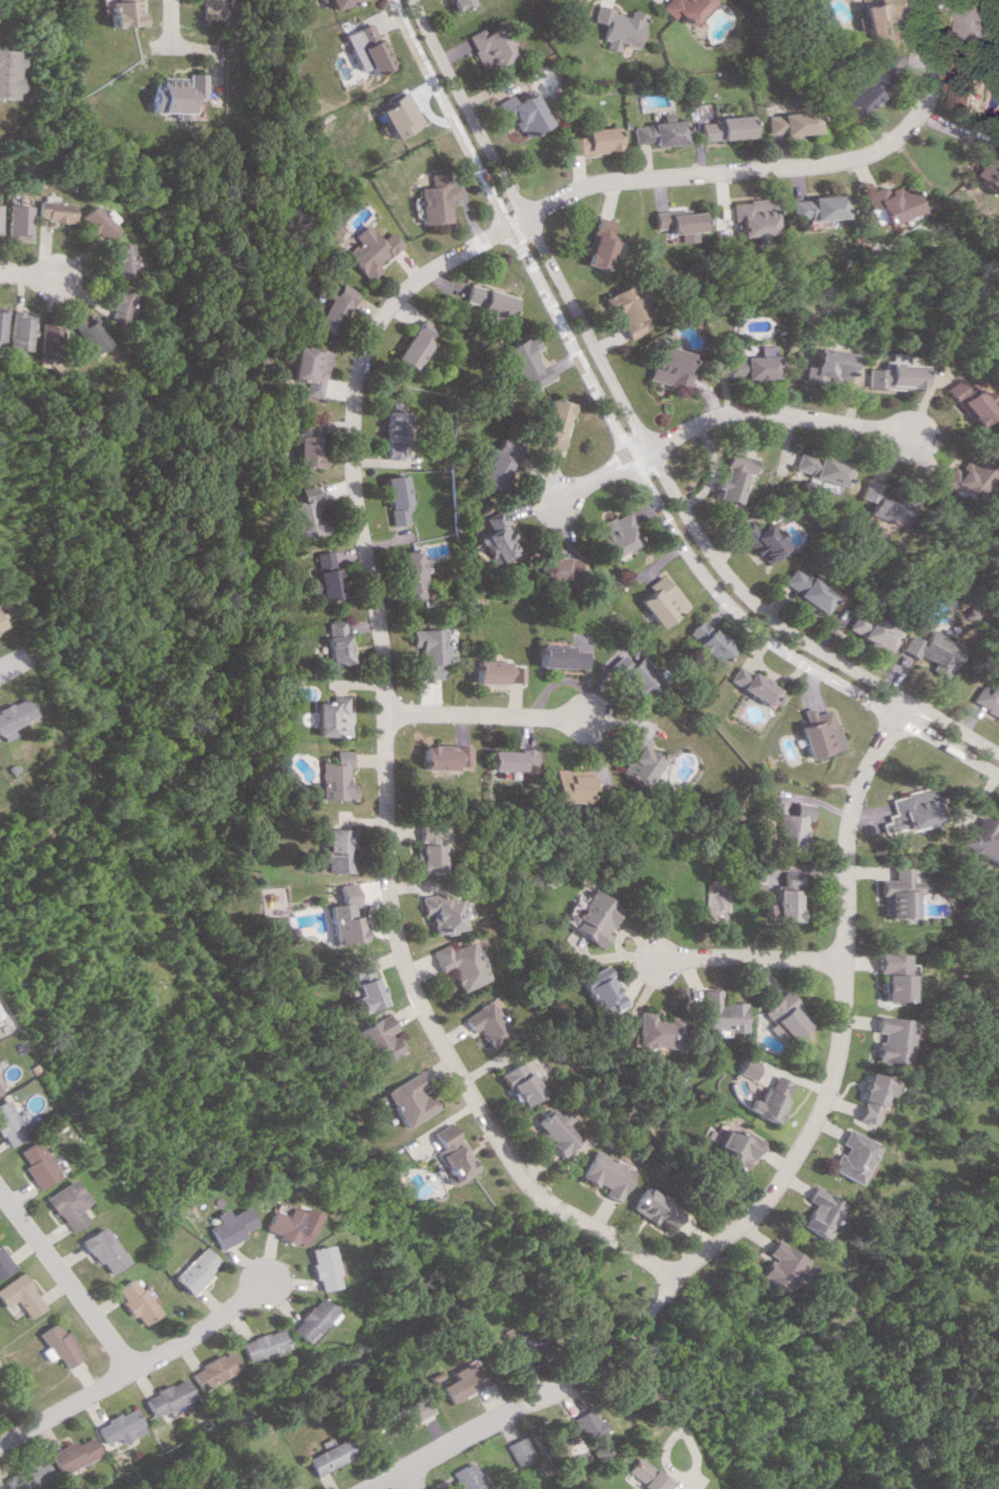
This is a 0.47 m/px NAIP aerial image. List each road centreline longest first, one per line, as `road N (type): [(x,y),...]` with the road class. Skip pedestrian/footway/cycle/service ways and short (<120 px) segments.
road 1 (residential): [(663,1273),(521,1184),(423,1034),(389,964),(373,890),(375,634),(349,463),(355,356),(393,297),(507,227)]
road 2 (residential): [(389,0),(631,457),(721,601),(765,638),(998,778)]
road 3 (residential): [(998,758),(773,625),(732,591),(697,543),(407,0)]
road 4 (residential): [(903,705),(865,769),(848,826),(840,1031),(820,1101),(737,1223),(663,1273)]
road 5 (residential): [(922,0),(924,82),(907,114),(865,151),(786,167),(605,180),(507,227)]
road 6 (residential): [(631,457),(696,421),(742,410),(898,433)]
road 7 (residential): [(128,1370),(0,1186)]
road 8 (residential): [(377,711),(579,715)]
road 9 (residential): [(842,958),(720,954),(643,962)]
road 10 (residential): [(261,1281),(128,1370)]
road 11 (residential): [(499,1408),(362,1488)]
road 12 (residential): [(128,1370),(0,1445)]

